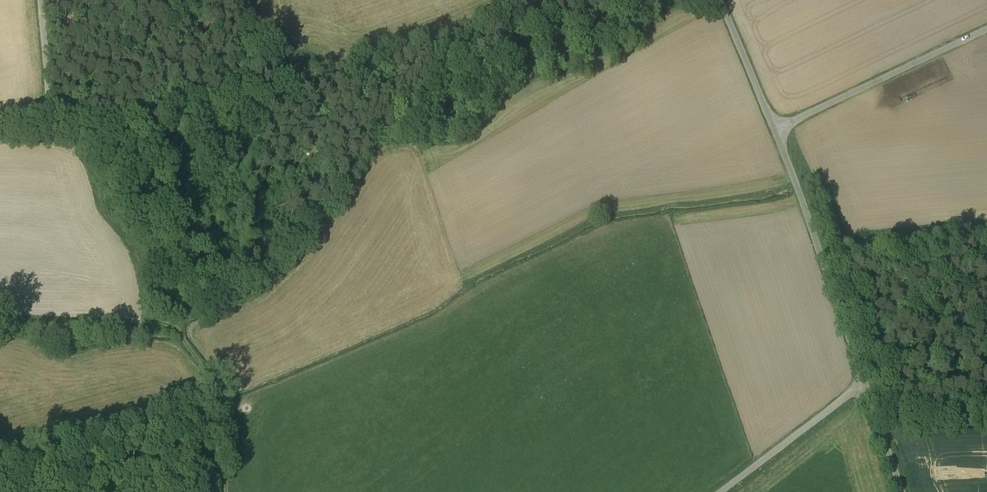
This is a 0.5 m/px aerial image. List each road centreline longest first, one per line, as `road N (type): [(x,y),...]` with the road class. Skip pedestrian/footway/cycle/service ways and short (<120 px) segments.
road 1 (track): [(227,491),(226,403),(181,332),(191,290),(184,247),(154,217),(98,214),(91,149),(54,139),(44,120)]
road 2 (unclassified): [(864,381),(778,124)]
road 3 (unclassified): [(778,124),(986,25)]
road 4 (unclassified): [(717,491),(864,381)]
road 5 (unclassified): [(40,0),(47,112),(36,125),(0,130)]
road 6 (unclassified): [(778,124),(725,0)]

